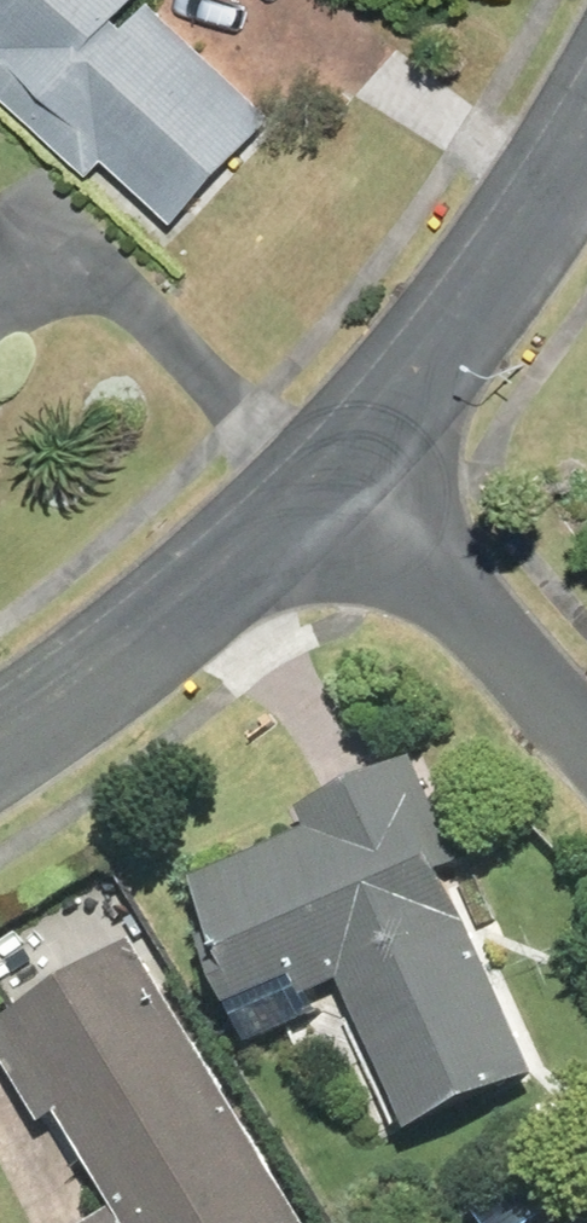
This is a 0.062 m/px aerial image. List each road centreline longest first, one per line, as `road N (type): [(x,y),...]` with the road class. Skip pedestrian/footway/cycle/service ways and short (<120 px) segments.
road 1 (residential): [(341,475),(499,253),(586,113)]
road 2 (residential): [(0,735),(118,657),(341,475)]
road 3 (residential): [(586,730),(341,475)]

